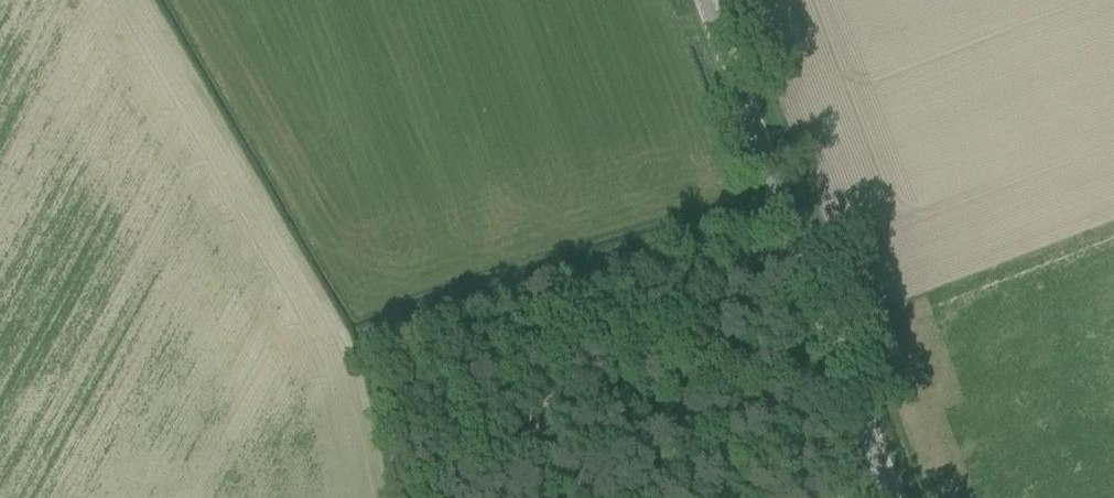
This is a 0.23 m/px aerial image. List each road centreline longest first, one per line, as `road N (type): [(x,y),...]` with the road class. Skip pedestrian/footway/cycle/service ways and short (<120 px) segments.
road 1 (tertiary): [(890,497),(701,0)]

